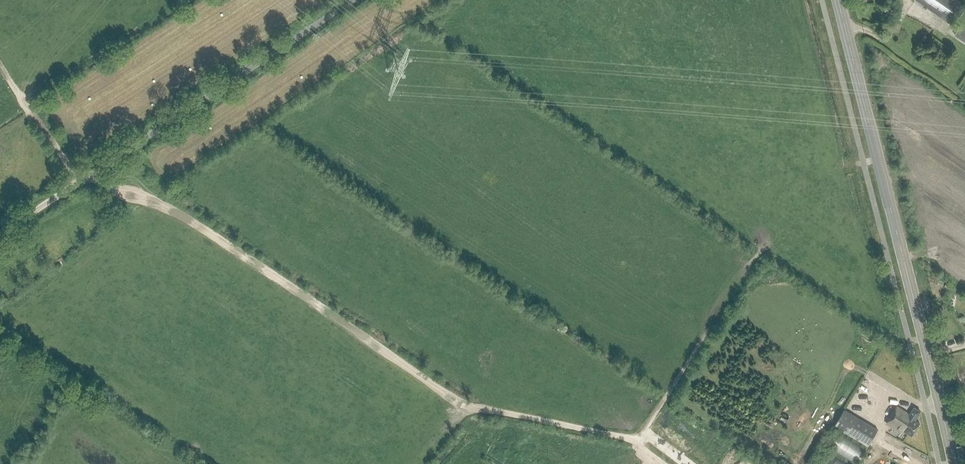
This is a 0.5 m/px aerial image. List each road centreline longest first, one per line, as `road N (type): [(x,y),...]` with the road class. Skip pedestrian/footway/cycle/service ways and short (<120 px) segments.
road 1 (track): [(95,171),(108,186),(168,207),(458,403),(636,440),(669,463)]
road 2 (unclassified): [(0,233),(353,0)]
road 3 (primary): [(954,463),(858,81)]

